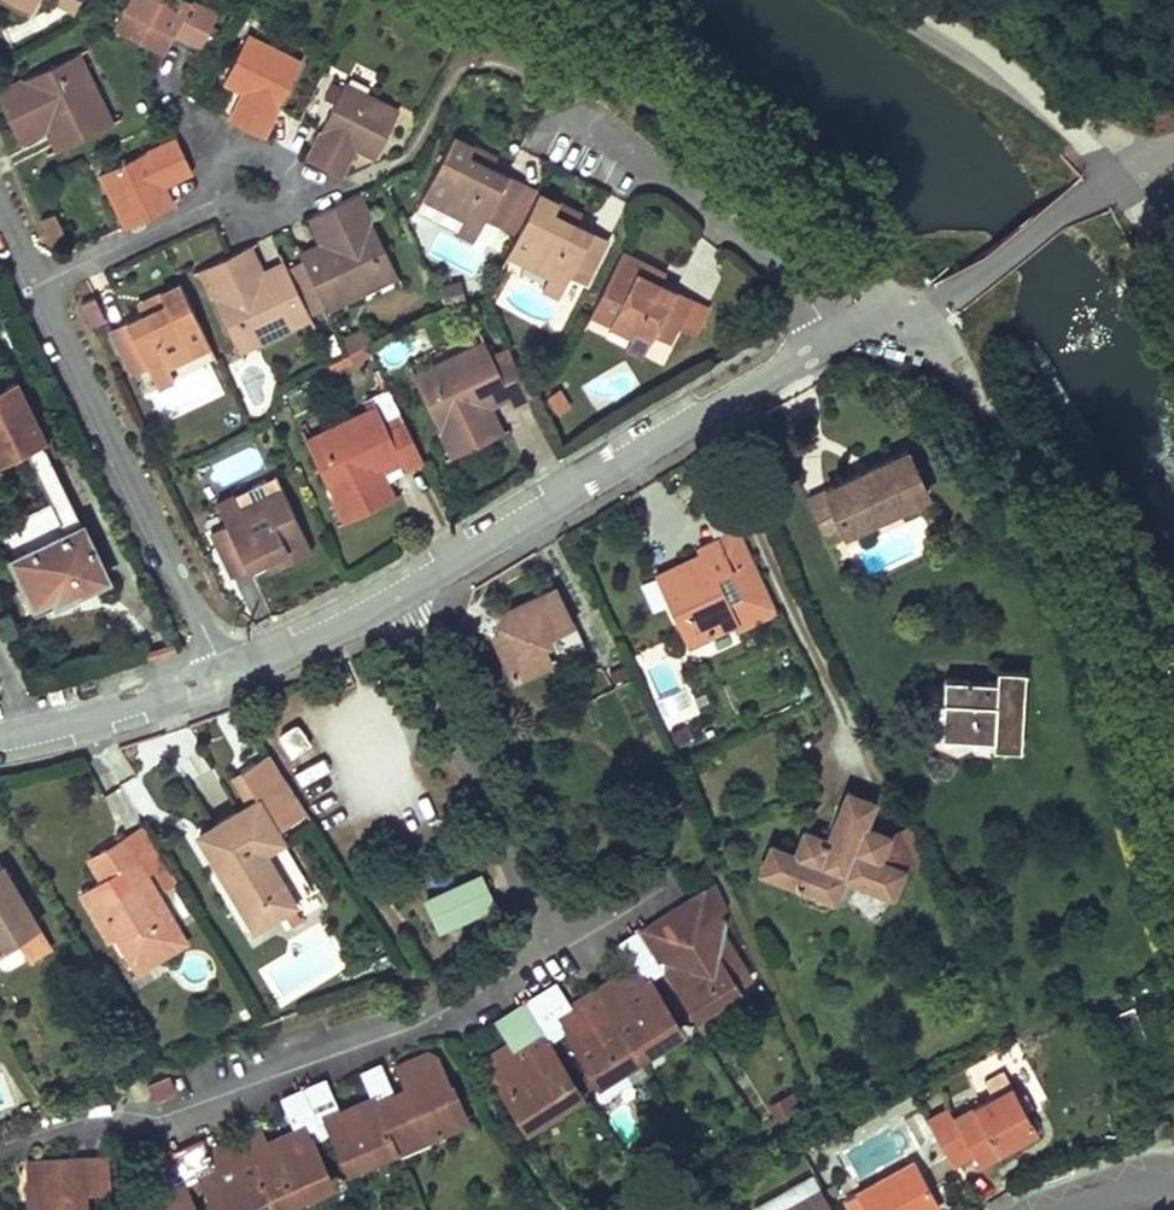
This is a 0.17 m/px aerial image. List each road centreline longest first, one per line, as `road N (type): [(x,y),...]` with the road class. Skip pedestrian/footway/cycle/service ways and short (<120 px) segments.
road 1 (residential): [(556,947),(408,1019),(161,1112),(105,1104),(0,1141)]
road 2 (residential): [(390,589),(835,338)]
road 3 (track): [(518,0),(725,130),(836,227),(903,310)]
road 4 (residential): [(39,275),(221,667)]
road 5 (residential): [(557,91),(664,163),(785,262),(835,338)]
road 6 (residential): [(835,338),(950,291),(1137,170)]
road 7 (track): [(912,0),(1137,170)]
road 8 (residential): [(447,711),(556,947)]
road 9 (residential): [(39,275),(268,175)]
road 10 (residential): [(0,731),(221,667)]
road 11 (residential): [(221,667),(390,589)]
road 12 (residential): [(390,589),(447,711)]
road 13 (residential): [(556,947),(673,887)]

